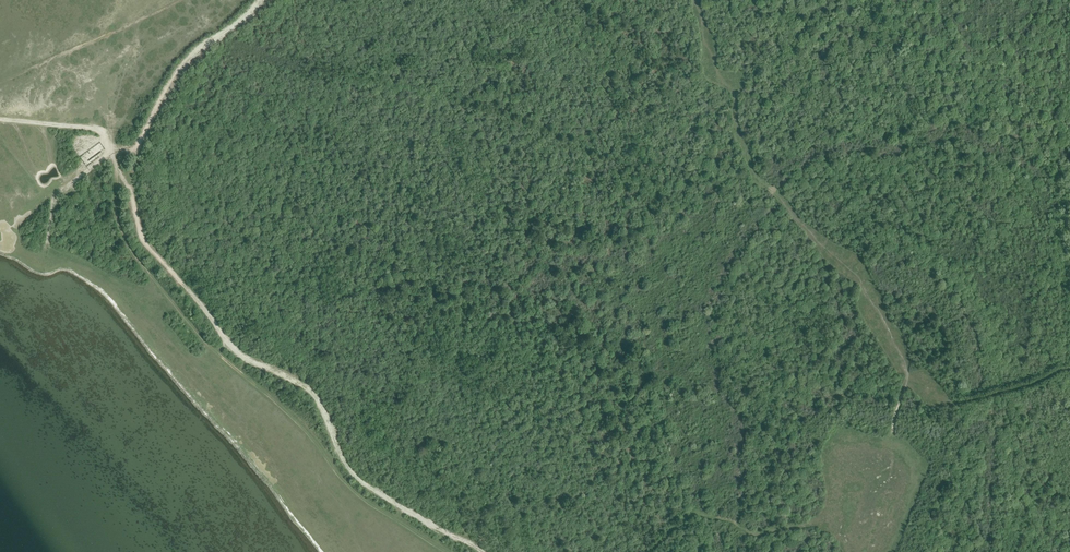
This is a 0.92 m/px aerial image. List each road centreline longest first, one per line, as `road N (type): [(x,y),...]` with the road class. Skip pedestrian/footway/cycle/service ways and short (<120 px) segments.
road 1 (track): [(447,551),(347,485),(309,435),(186,318),(126,239),(116,160),(104,135),(0,118)]
road 2 (track): [(696,0),(735,87),(735,128),(752,171),(869,289),(903,358),(891,442),(911,465),(913,483),(885,551)]

